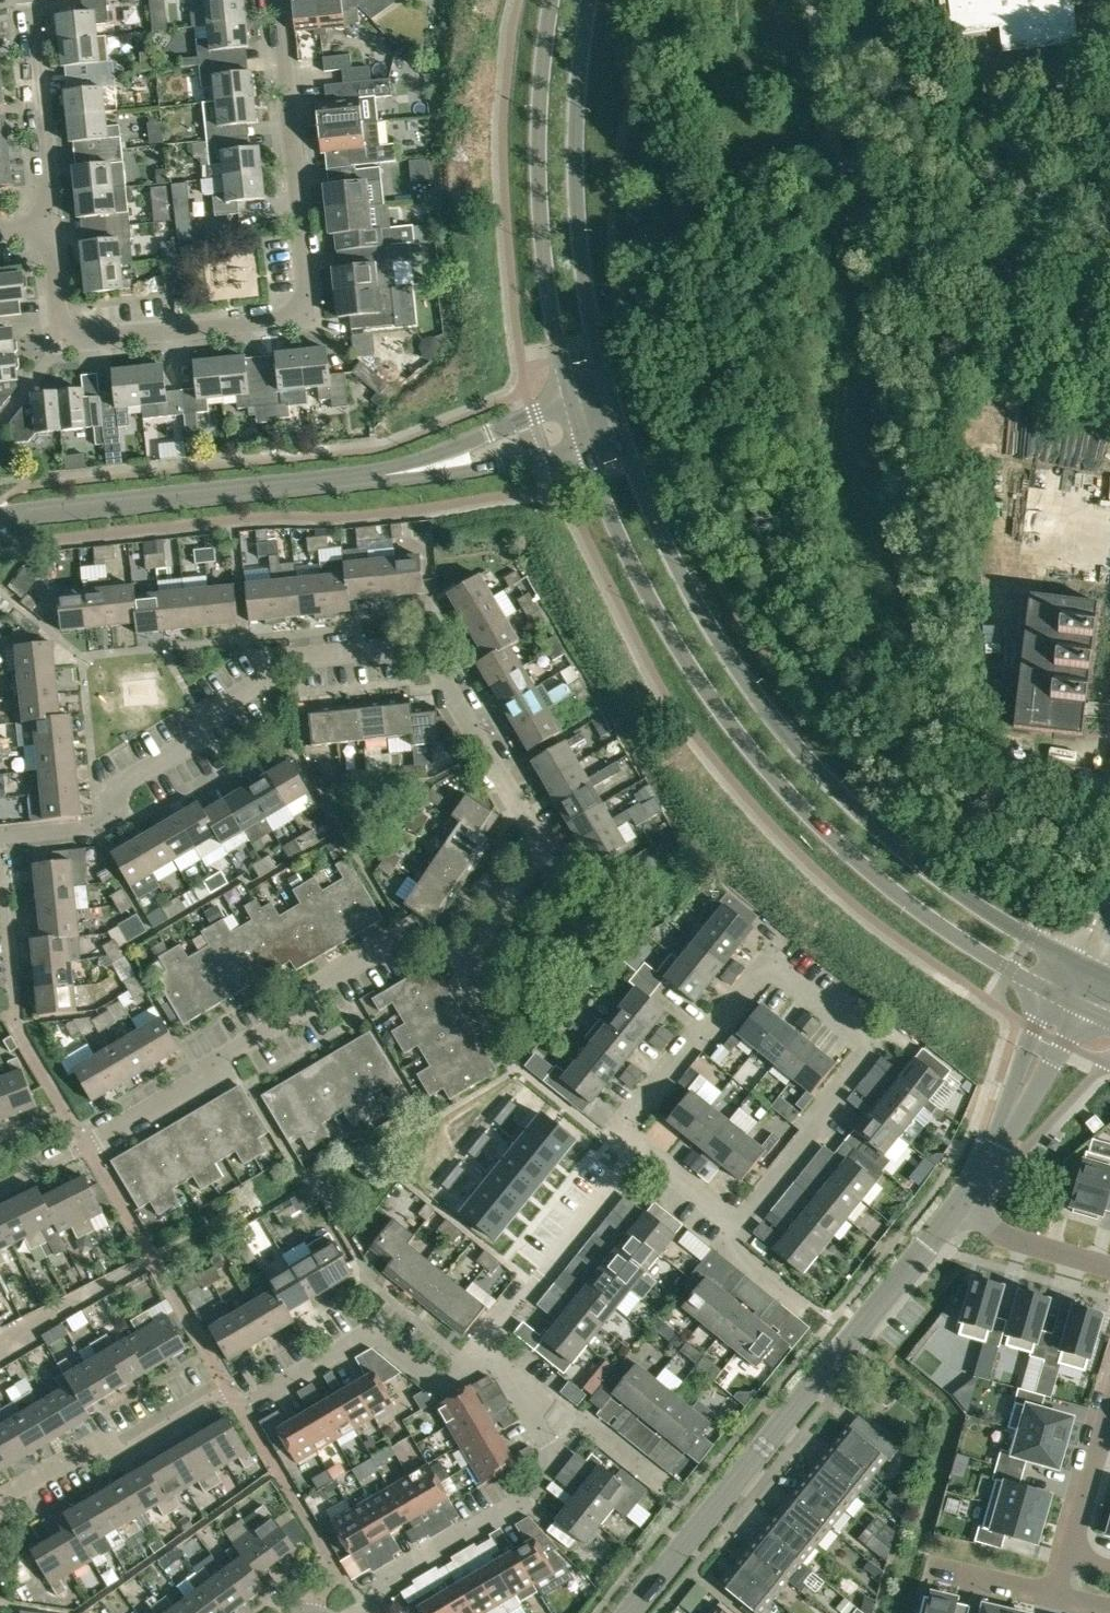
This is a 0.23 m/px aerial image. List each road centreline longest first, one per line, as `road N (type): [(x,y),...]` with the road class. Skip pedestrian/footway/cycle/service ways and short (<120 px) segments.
road 1 (residential): [(0,1189),(201,1078),(304,1011),(312,986),(403,932),(428,936),(457,966),(527,871),(538,836),(425,642),(266,658),(268,680),(201,720),(202,737),(117,789),(113,818),(0,838)]
road 2 (secondary): [(580,425),(650,595),(767,769),(875,877),(1064,1003)]
road 3 (secondary): [(1080,968),(958,895),(886,838),(791,740),(679,567),(616,411)]
road 4 (residential): [(50,231),(61,323),(74,338),(280,319),(304,304),(278,0)]
road 5 (unclassified): [(0,516),(374,477),(495,453),(580,425)]
road 6 (residential): [(738,1225),(867,1046),(777,969),(759,975),(631,1127),(631,1142),(644,1152)]
road 7 (residential): [(0,1500),(103,1440),(127,1455),(215,1403),(264,1397),(362,1340),(380,1341),(439,1385),(489,1356)]
road 8 (unclassified): [(633,1612),(958,1214)]
road 9 (unclassified): [(1109,315),(862,183),(840,163),(812,0)]
road 10 (secondary): [(556,0),(542,139),(545,216),(552,295),(580,425)]
road 11 (secondary): [(616,411),(583,221),(579,153),(592,0)]
road 12 (residential): [(489,1356),(496,1335),(644,1152)]
road 13 (residential): [(366,1612),(389,1585),(519,1505),(556,1461)]
road 14 (unclassified): [(958,1214),(1064,1003)]
road 15 (residential): [(50,231),(27,0)]
road 16 (residential): [(958,1214),(1109,1259)]
road 17 (residential): [(1109,1416),(1068,1555)]
road 18 (residential): [(657,1479),(588,1428),(556,1461)]
road 19 (residential): [(1057,1592),(930,1561)]
road 20 (residential): [(556,1461),(503,1366),(489,1356)]

